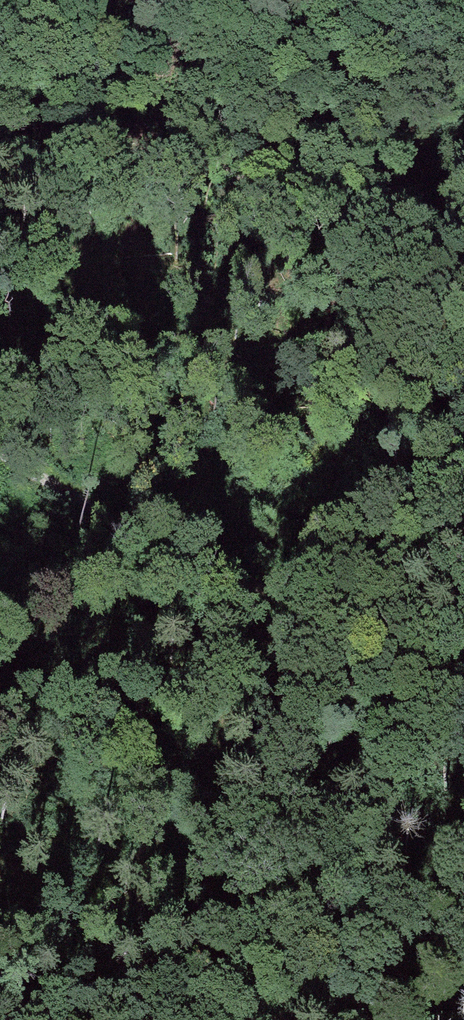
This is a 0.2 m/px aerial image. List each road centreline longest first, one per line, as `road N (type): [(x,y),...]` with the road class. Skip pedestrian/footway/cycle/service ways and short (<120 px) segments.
road 1 (track): [(463,528),(343,579),(262,593),(180,566),(0,451)]
road 2 (track): [(410,554),(353,626),(265,654),(0,584)]

